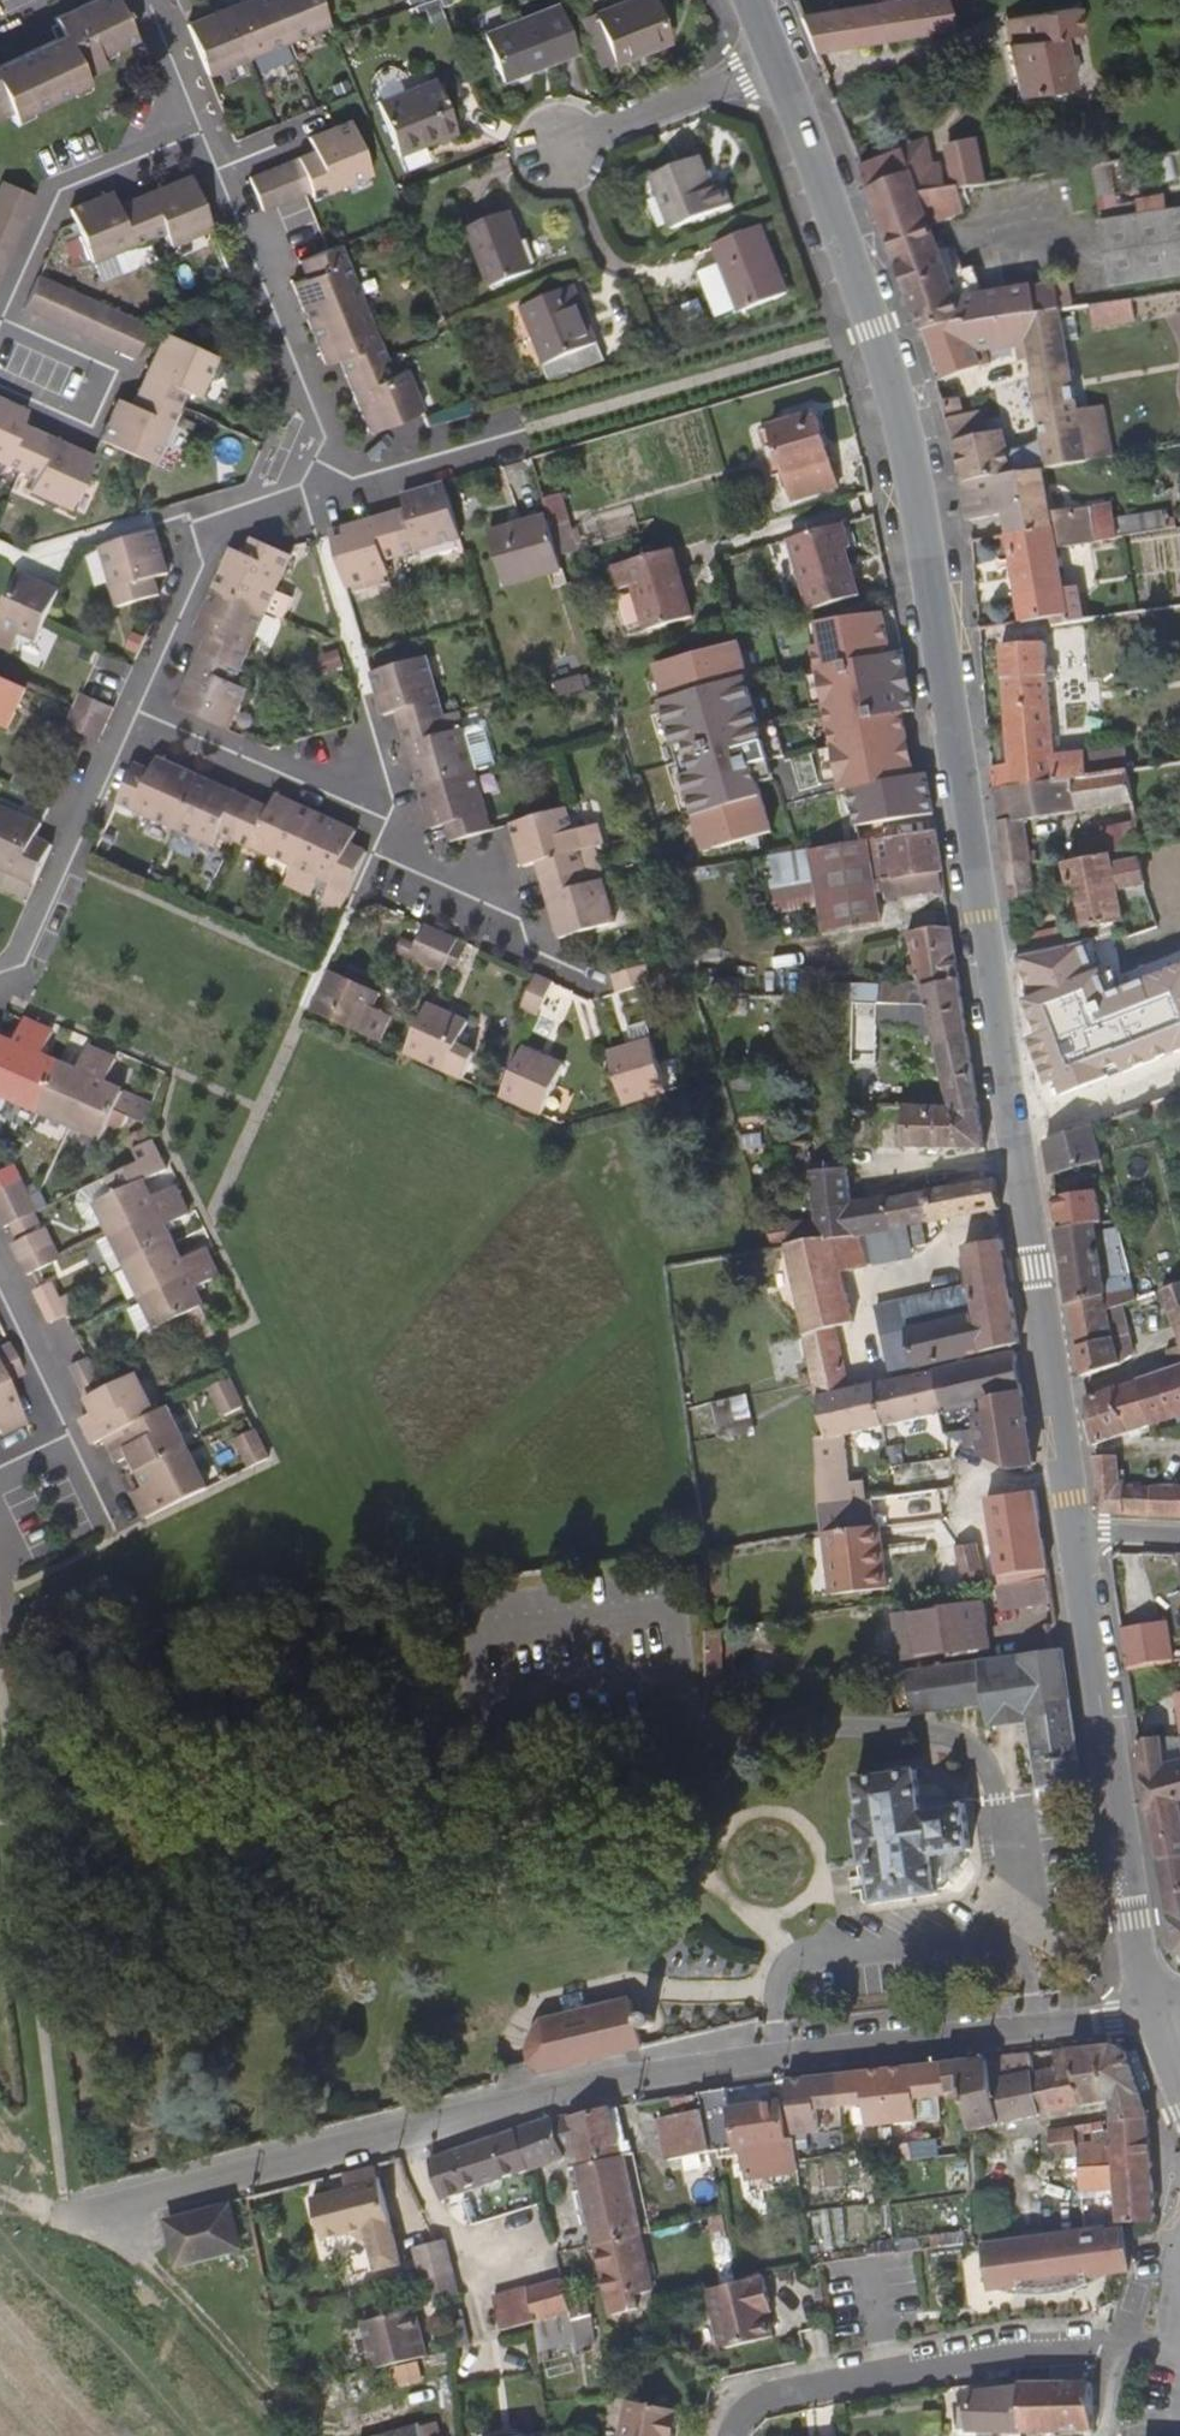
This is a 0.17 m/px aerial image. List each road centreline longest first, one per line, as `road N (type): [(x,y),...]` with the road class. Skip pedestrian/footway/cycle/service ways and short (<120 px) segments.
road 1 (tertiary): [(776,63),(900,413),(1016,1131)]
road 2 (residential): [(111,2227),(165,2194),(551,2096),(711,2065),(1155,2015)]
road 3 (tertiary): [(1076,1529),(1132,1923),(1155,2015)]
road 4 (residential): [(133,712),(396,829),(406,882),(522,934)]
road 5 (residential): [(0,1003),(160,1072),(168,1089),(158,1130),(248,1324)]
road 6 (residential): [(728,2435),(737,2415),(770,2400),(998,2358),(1119,2352)]
road 7 (tertiary): [(1016,1131),(1076,1529)]
road 8 (residential): [(311,463),(290,502),(215,530),(133,712)]
road 9 (residential): [(211,169),(321,444),(311,463)]
road 10 (track): [(207,2435),(0,2209)]
road 11 (residential): [(3,315),(122,373),(96,428),(0,382)]
road 12 (residential): [(133,712),(17,968),(0,975)]
road 13 (residential): [(197,133),(57,191),(3,315)]
road 14 (residential): [(776,63),(554,154)]
road 15 (residential): [(311,463),(350,482),(518,435)]
road 16 (residential): [(1179,1062),(1016,1131)]
road 17 (residential): [(0,1285),(72,1443)]
road 18 (residential): [(143,0),(197,133)]

